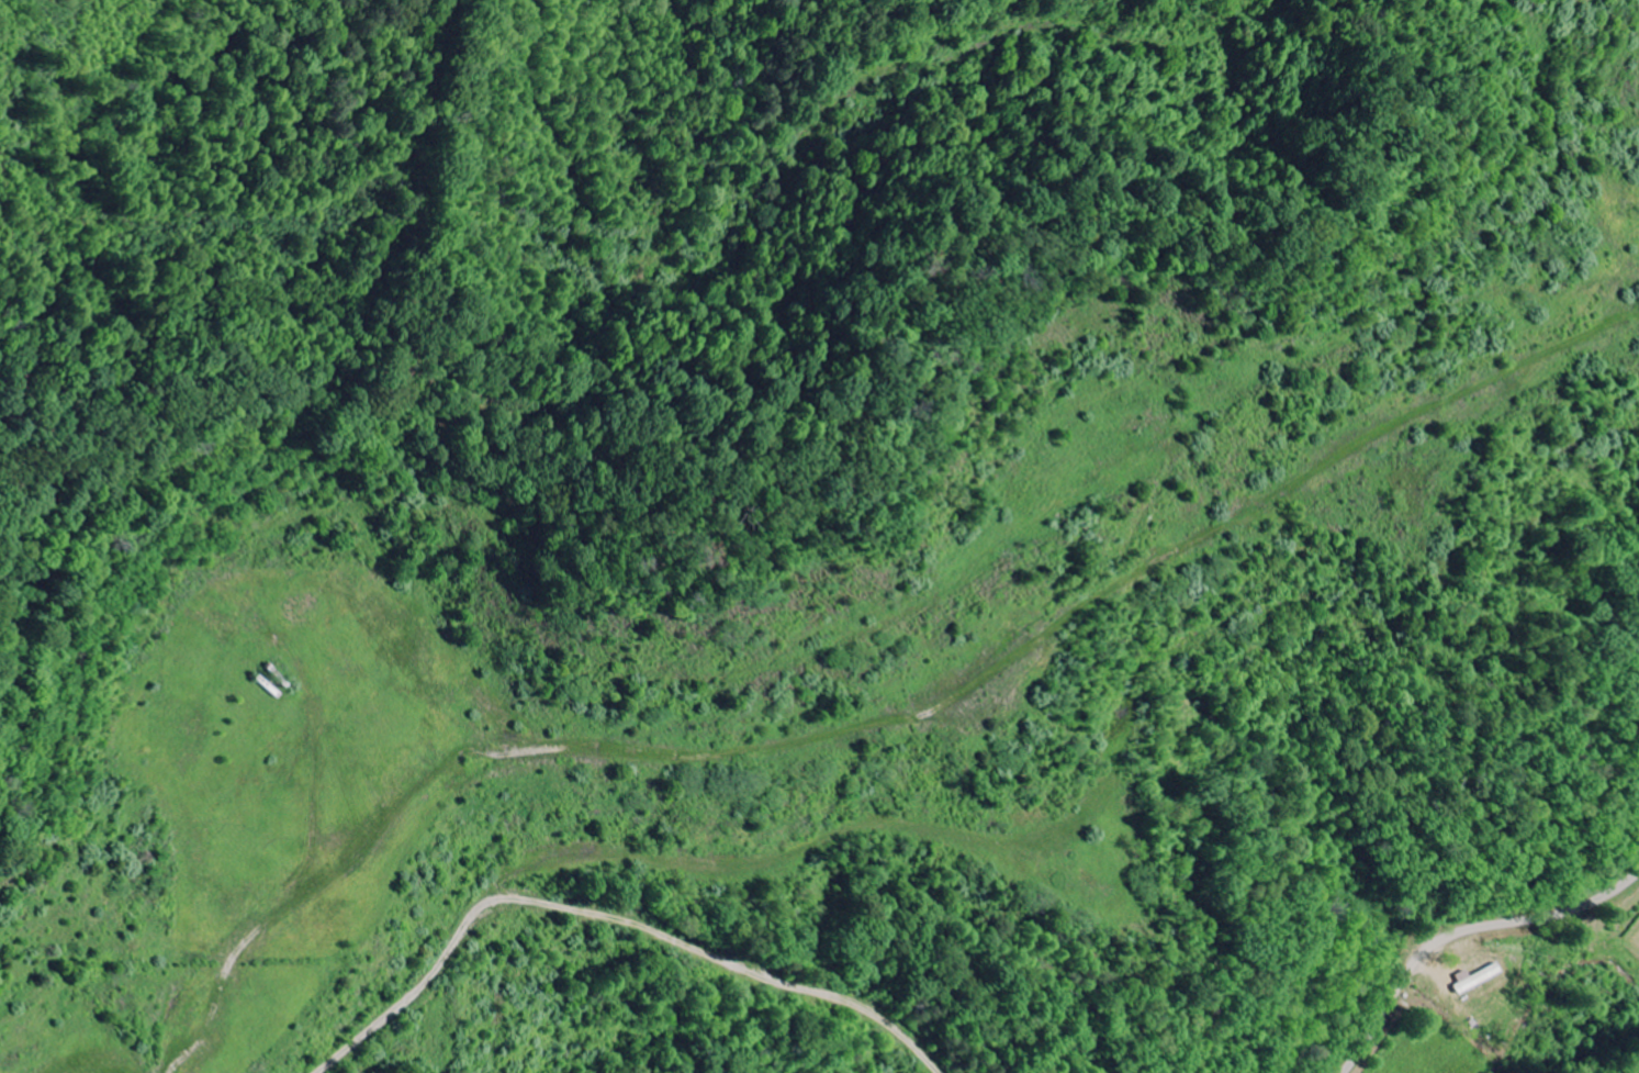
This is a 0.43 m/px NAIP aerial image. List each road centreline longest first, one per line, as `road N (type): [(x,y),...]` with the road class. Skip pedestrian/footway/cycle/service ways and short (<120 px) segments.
road 1 (residential): [(1638,877),(1565,914),(1440,943),(1416,968),(1350,1072)]

